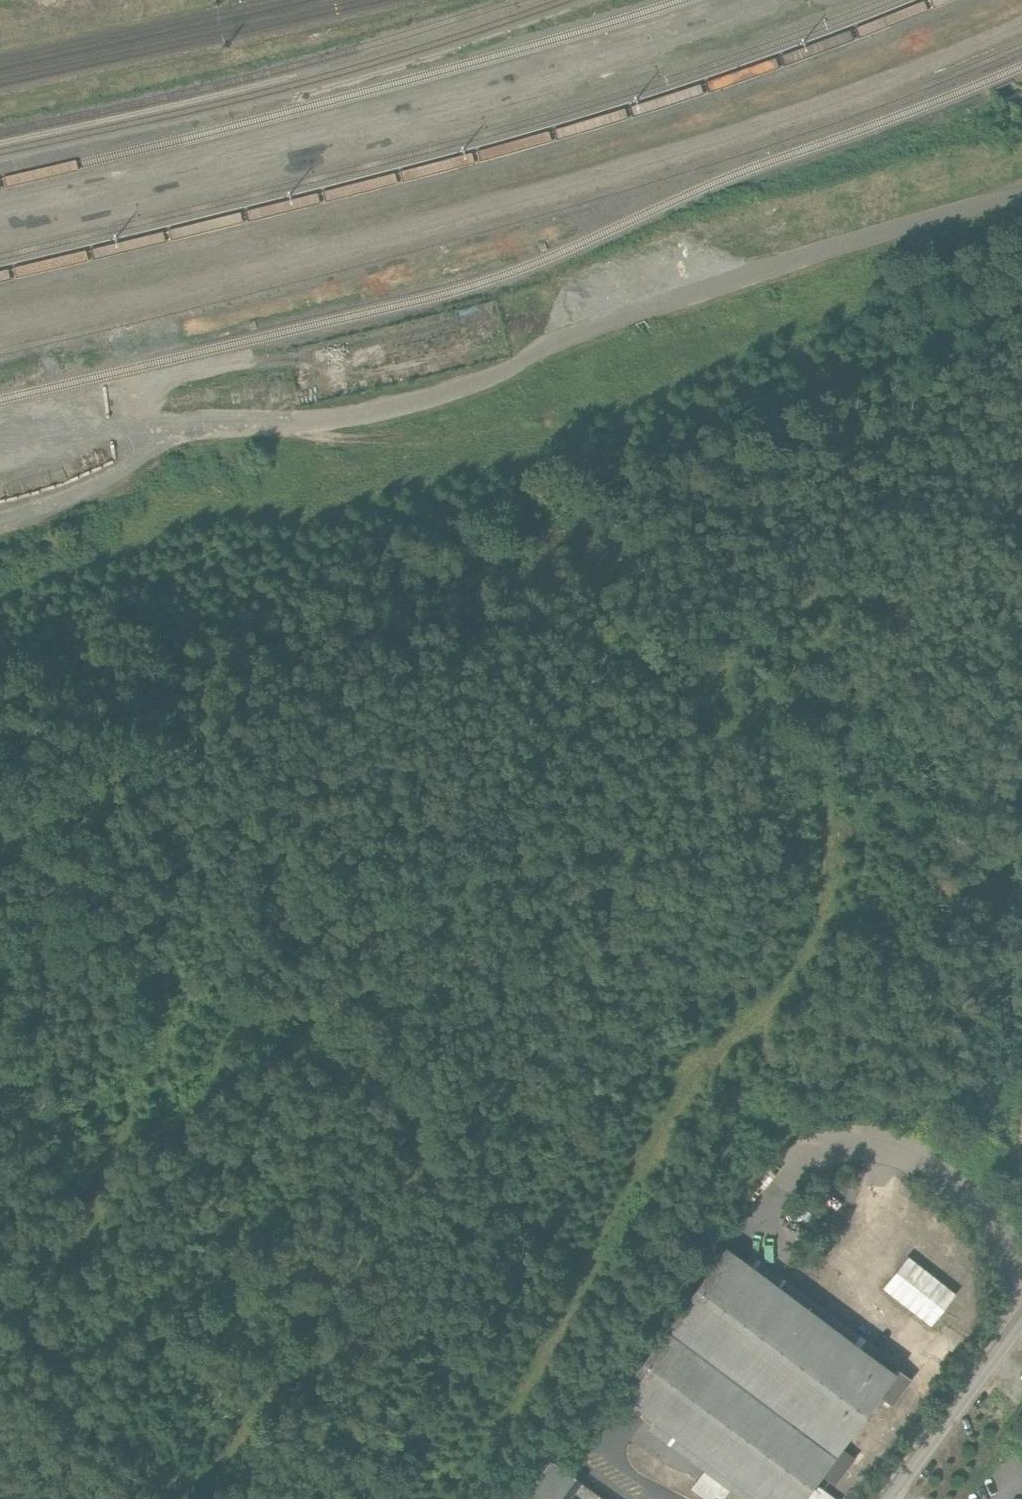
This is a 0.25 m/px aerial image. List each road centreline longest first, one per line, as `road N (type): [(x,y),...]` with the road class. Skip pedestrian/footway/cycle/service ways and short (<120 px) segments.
road 1 (track): [(313,1351),(419,1190),(429,1162),(426,1131),(408,1108),(314,1057),(236,1032),(212,1034),(203,1056),(286,1128),(308,1157),(308,1183),(284,1203),(255,1198),(162,1136),(136,1134),(114,1151),(102,1181),(105,1219),(35,1266),(14,1290),(19,1324),(44,1341),(97,1326),(183,1269),(210,1276),(217,1302),(201,1327),(136,1383),(134,1429),(168,1460),(197,1462),(248,1428)]
road 2 (unclassified): [(1021,1337),(909,1498)]

